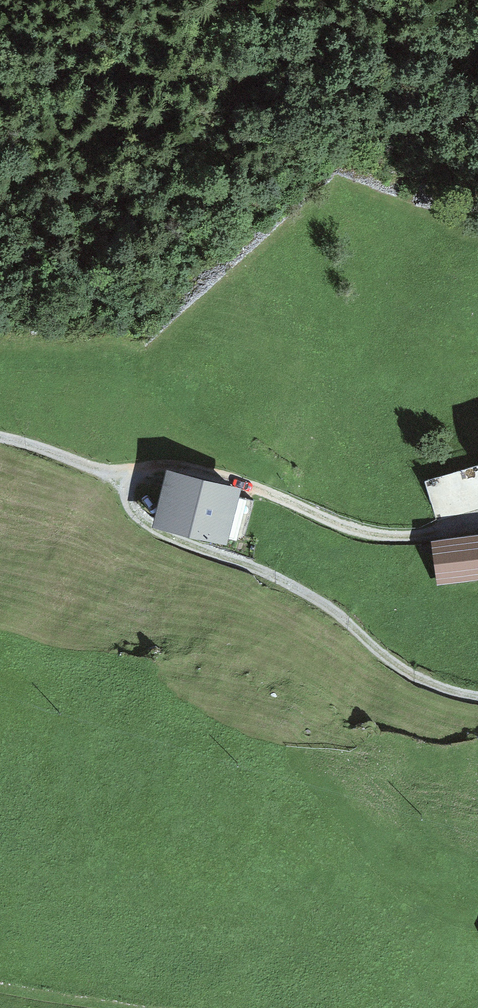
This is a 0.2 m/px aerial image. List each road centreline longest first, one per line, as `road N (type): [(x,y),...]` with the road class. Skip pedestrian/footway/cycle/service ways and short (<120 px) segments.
road 1 (unclassified): [(0,433),(79,459),(126,489),(147,519),(311,594),(418,674),(477,693)]
road 2 (track): [(477,525),(396,531),(351,522),(242,478),(169,464),(110,478)]

